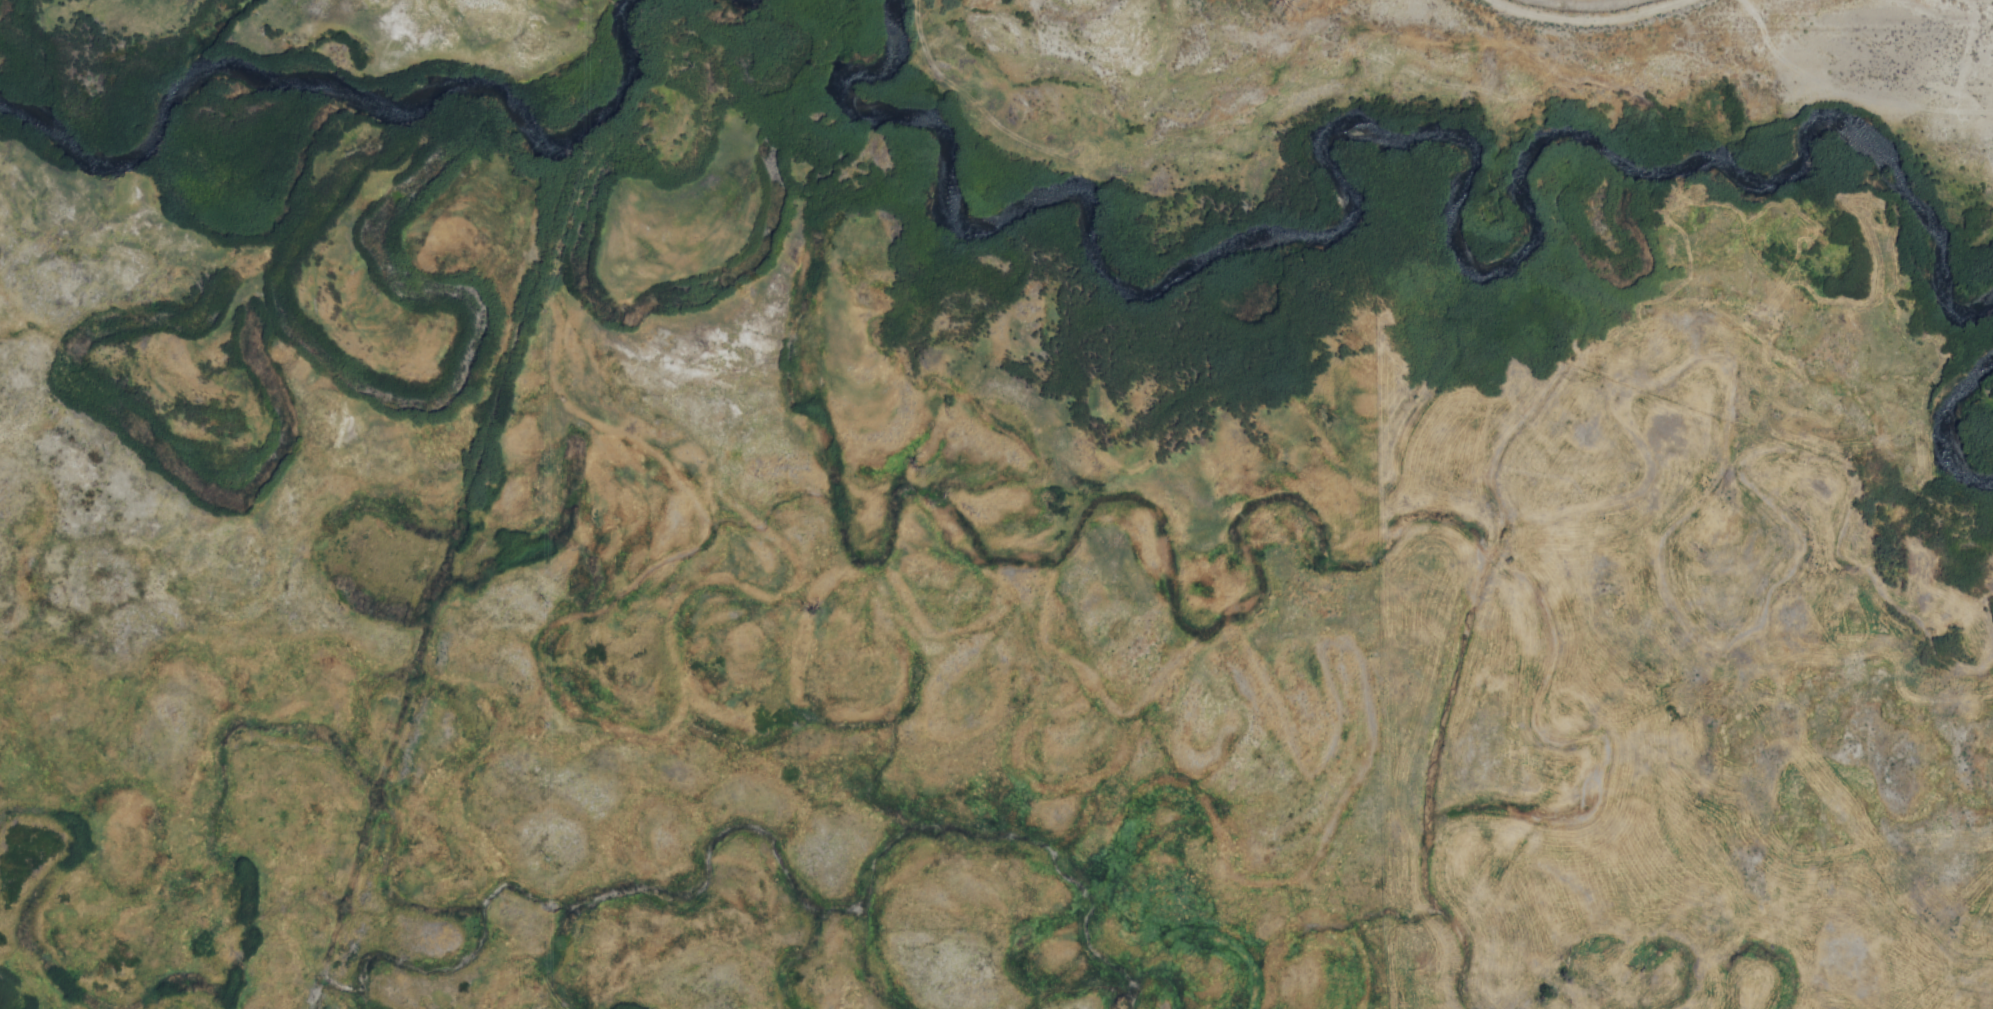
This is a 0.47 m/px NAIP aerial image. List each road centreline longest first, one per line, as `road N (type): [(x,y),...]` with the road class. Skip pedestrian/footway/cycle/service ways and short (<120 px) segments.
road 1 (track): [(1693,0),(1617,20),(1532,13),(1503,0)]

